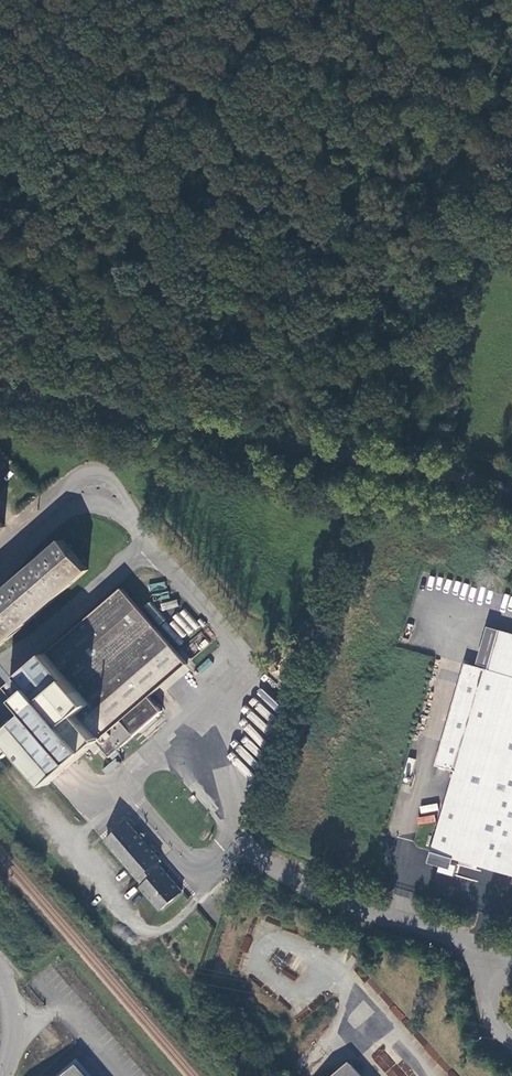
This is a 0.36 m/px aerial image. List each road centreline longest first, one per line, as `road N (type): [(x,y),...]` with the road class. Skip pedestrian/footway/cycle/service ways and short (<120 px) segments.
road 1 (unclassified): [(511,490),(0,368)]
road 2 (unclassified): [(243,833),(286,876),(481,948),(506,974)]

